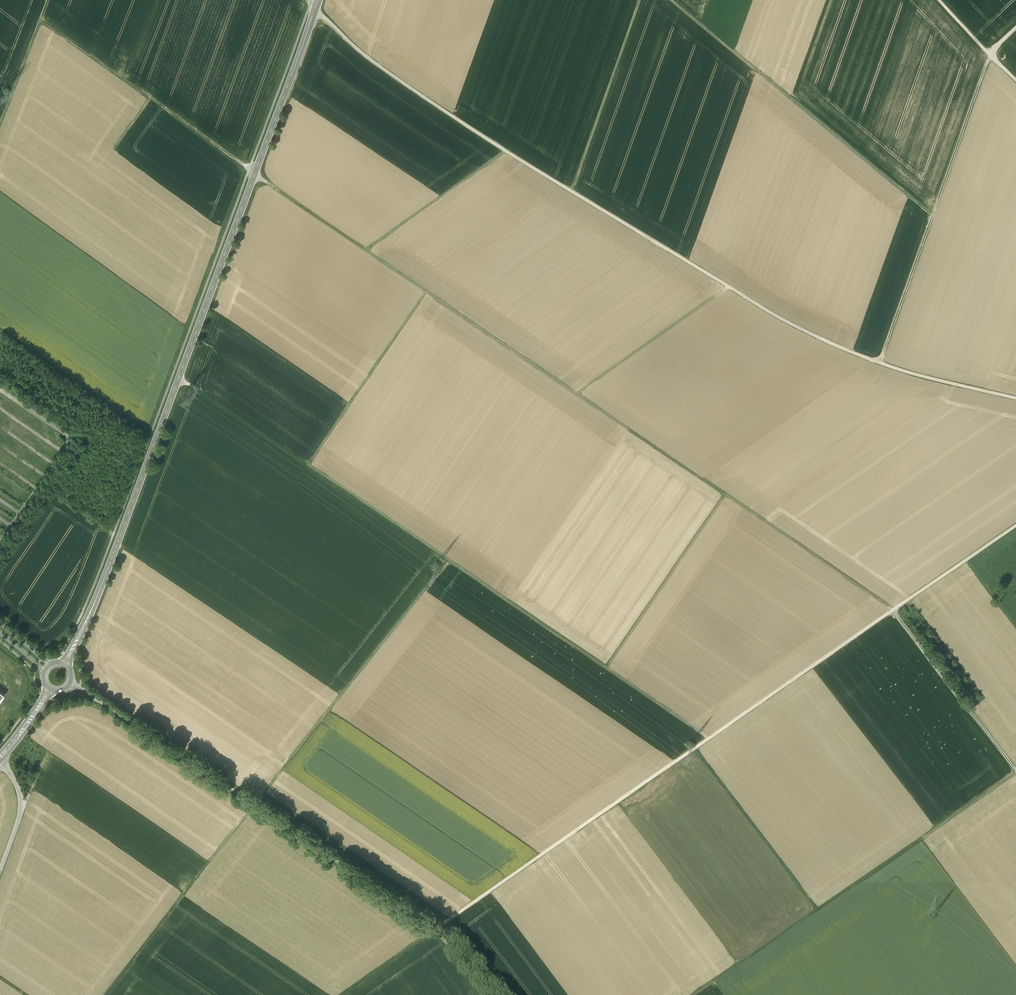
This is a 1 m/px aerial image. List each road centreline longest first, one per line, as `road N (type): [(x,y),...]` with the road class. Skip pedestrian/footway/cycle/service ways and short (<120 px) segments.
road 1 (track): [(254,175),(893,610),(1015,772)]
road 2 (track): [(1015,525),(342,994)]
road 3 (track): [(1015,399),(907,373),(780,319),(403,84),(315,8)]
road 4 (track): [(178,380),(709,738)]
road 5 (tertiary): [(103,582),(315,8)]
road 6 (track): [(105,994),(449,561)]
road 7 (unclassified): [(70,684),(422,920),(491,994)]
road 8 (track): [(991,57),(933,215),(672,0)]
road 9 (track): [(692,994),(1015,772)]
road 10 (track): [(40,20),(249,170)]
road 11 (track): [(606,669),(724,494)]
road 12 (track): [(427,292),(308,466)]
road 13 (track): [(639,0),(570,191)]
road 14 (track): [(816,910),(695,748)]
road 15 (track): [(727,287),(577,394)]
road 16 (track): [(366,250),(506,151)]
road 17 (track): [(879,363),(933,215)]
road 18 (track): [(0,123),(48,0)]

